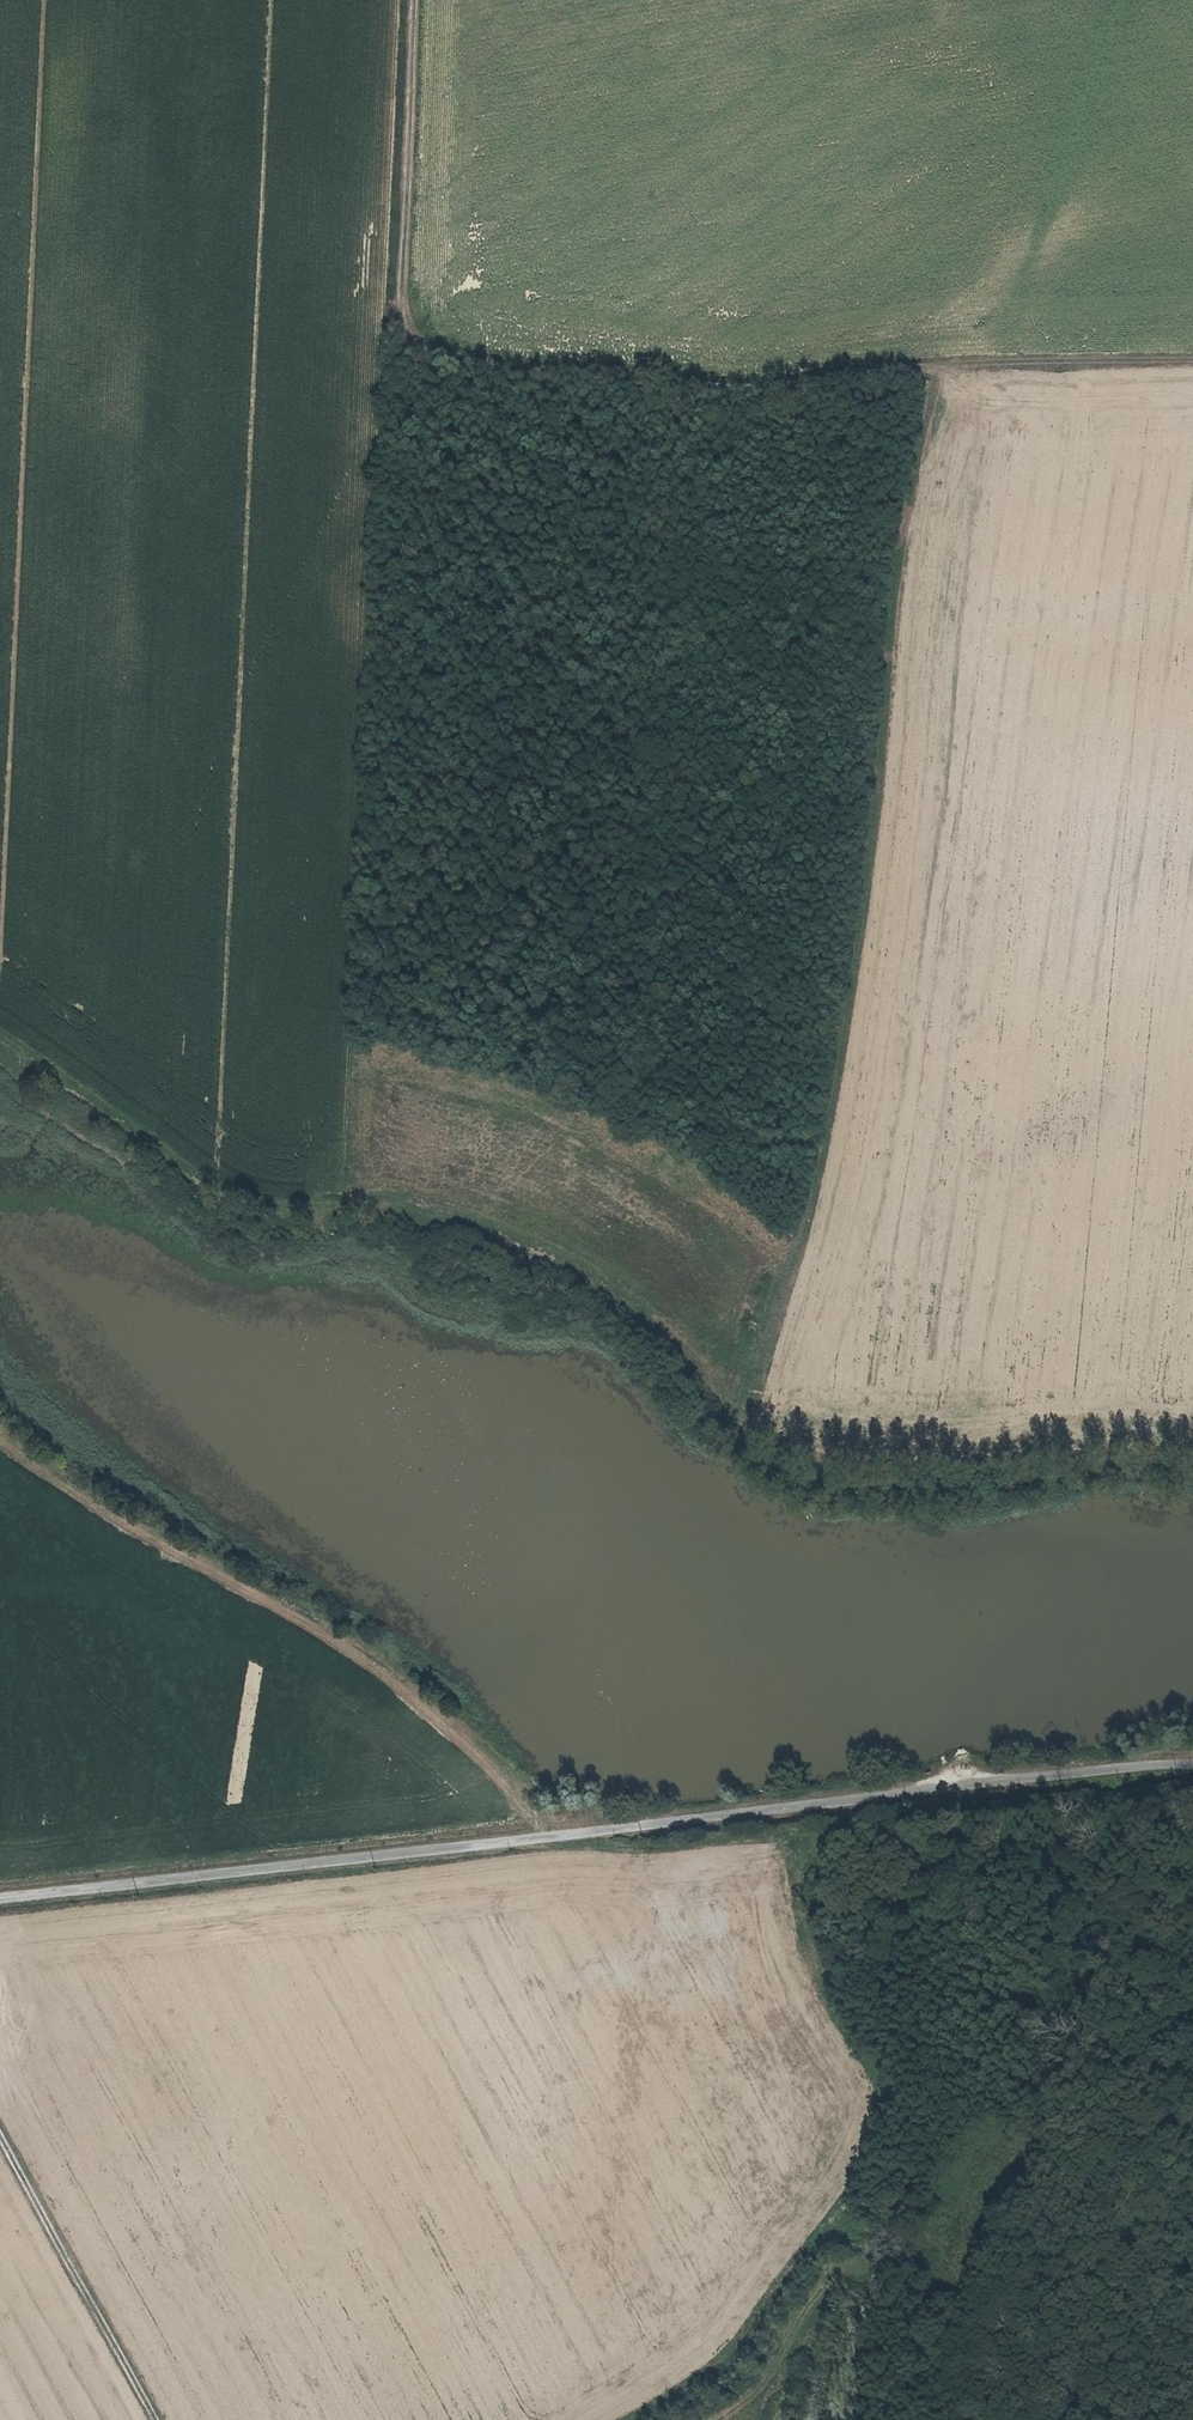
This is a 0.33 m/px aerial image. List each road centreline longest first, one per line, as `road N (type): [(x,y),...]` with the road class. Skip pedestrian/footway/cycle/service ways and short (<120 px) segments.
road 1 (unclassified): [(1192,1769),(0,1896)]
road 2 (track): [(0,2142),(153,2419)]
road 3 (track): [(411,0),(399,302)]

